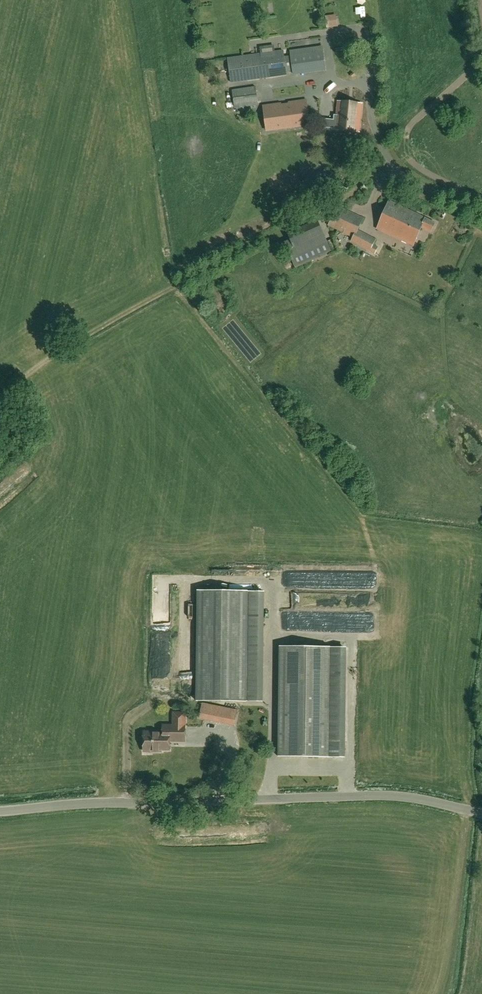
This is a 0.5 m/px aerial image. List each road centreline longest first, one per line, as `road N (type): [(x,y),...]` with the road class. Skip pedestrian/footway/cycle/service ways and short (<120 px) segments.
road 1 (tertiary): [(481,814),(367,796),(0,813)]
road 2 (track): [(0,401),(113,321),(345,198),(360,186),(378,144)]
road 3 (residential): [(481,215),(399,175),(378,144)]

